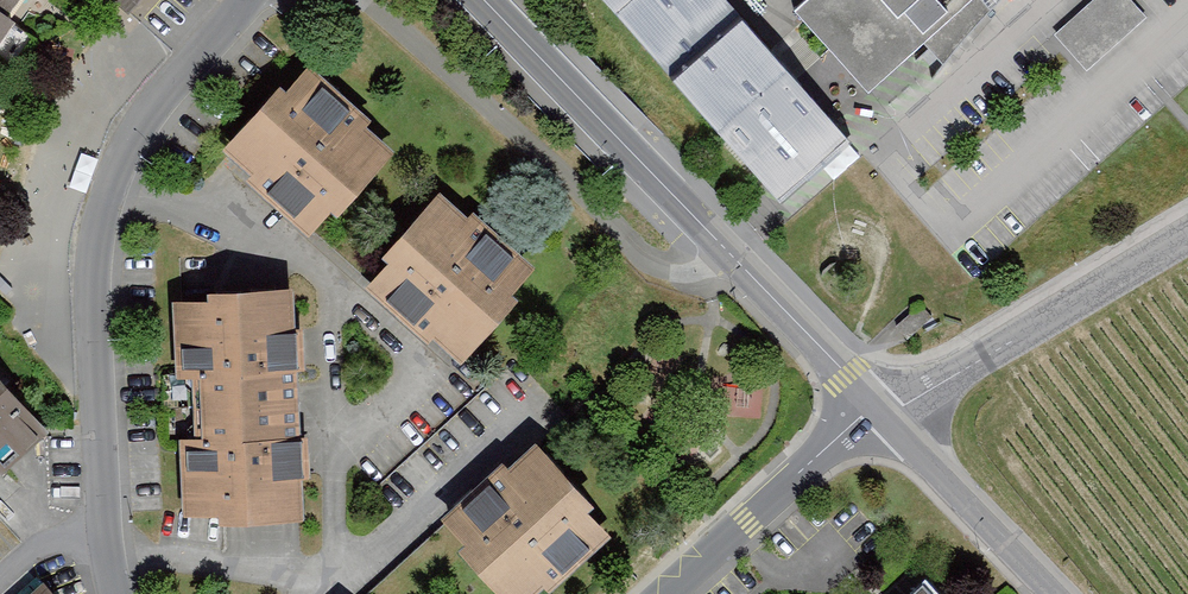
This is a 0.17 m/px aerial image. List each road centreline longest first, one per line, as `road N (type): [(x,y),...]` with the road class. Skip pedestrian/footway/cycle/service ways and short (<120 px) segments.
road 1 (residential): [(249,0),(172,78),(131,135),(109,188),(93,256),(99,536),(113,593)]
road 2 (tertiary): [(486,0),(879,410)]
road 3 (residential): [(879,410),(961,372),(1187,233)]
road 4 (residential): [(879,410),(669,593)]
road 5 (tertiary): [(879,410),(1056,593)]

